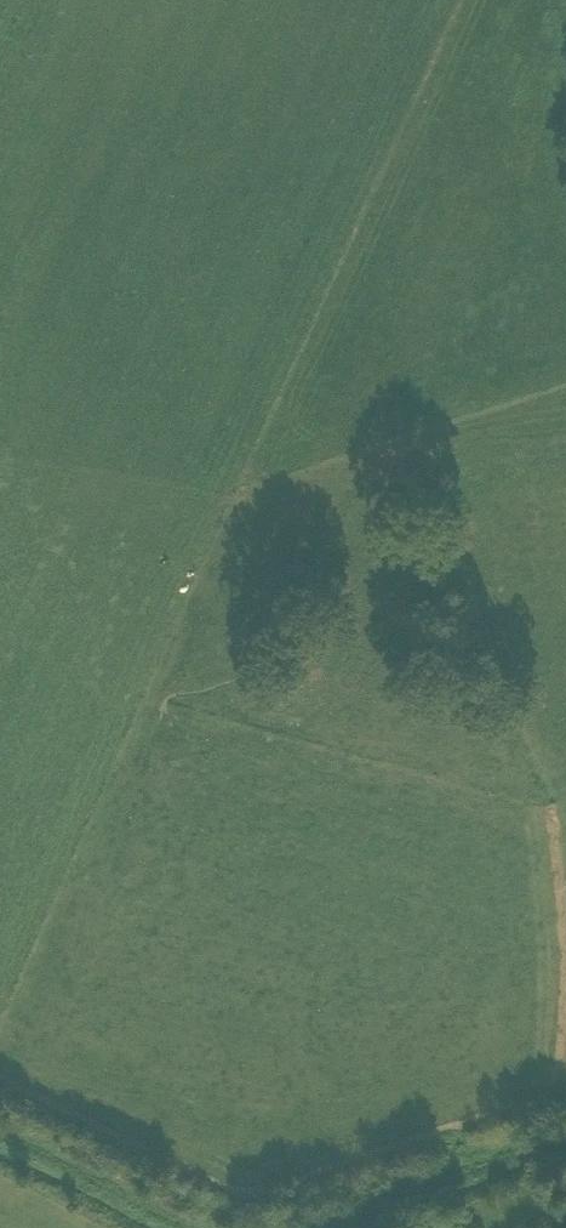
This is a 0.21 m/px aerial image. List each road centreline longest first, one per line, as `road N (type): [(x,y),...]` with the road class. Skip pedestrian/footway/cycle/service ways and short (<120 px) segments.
road 1 (track): [(0,1122),(118,1185),(203,1216),(273,1204),(517,1129),(565,1122)]

